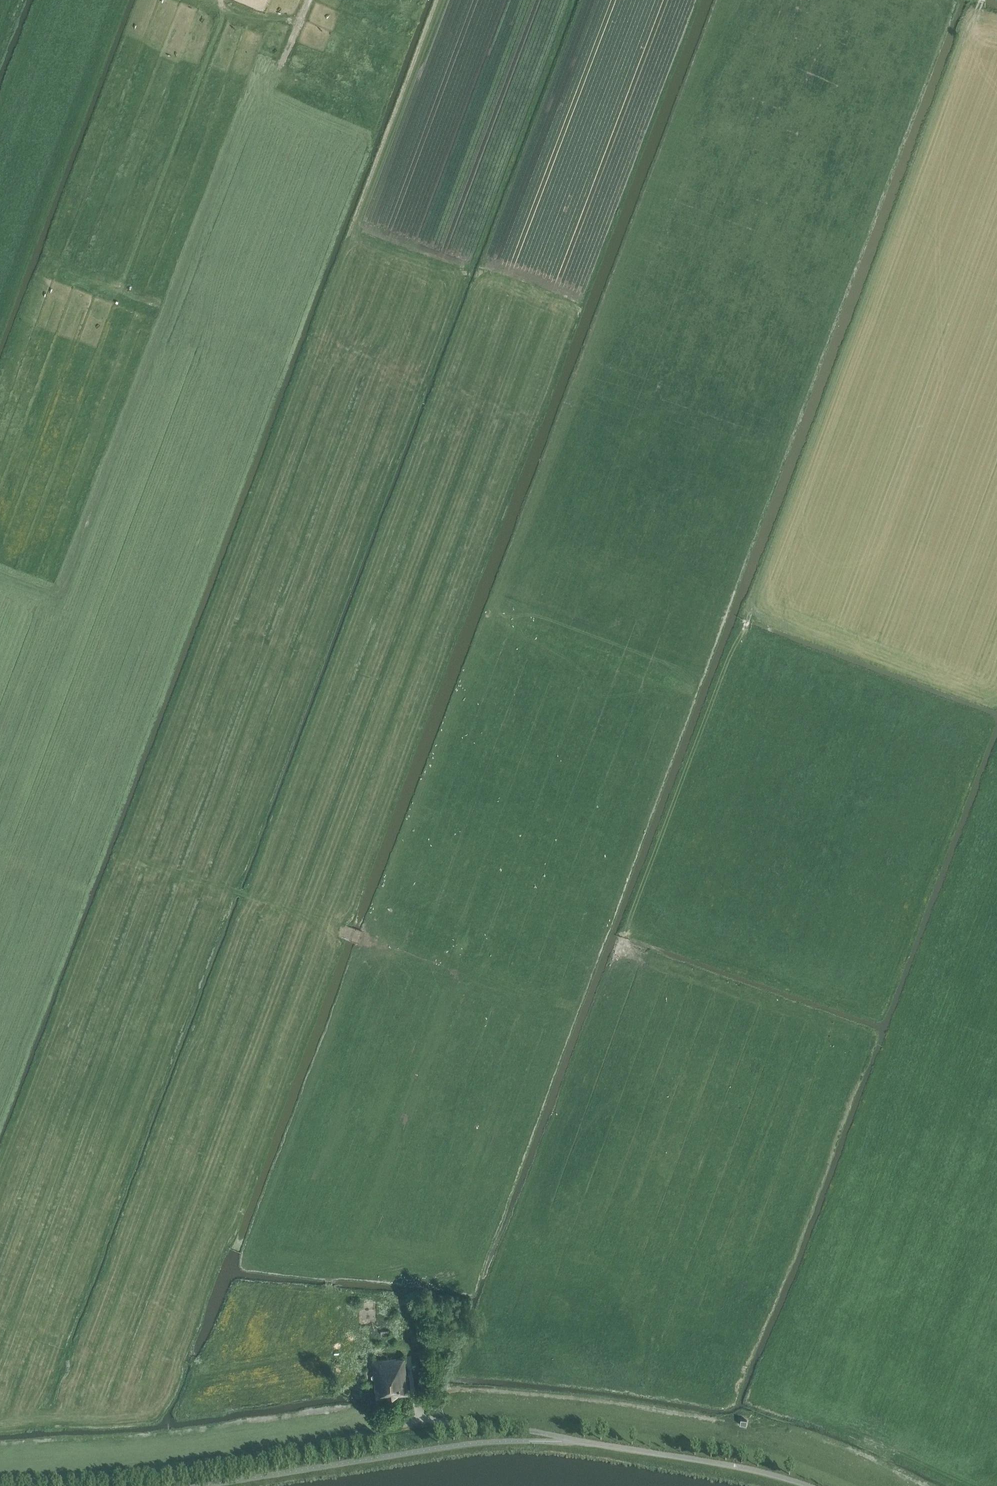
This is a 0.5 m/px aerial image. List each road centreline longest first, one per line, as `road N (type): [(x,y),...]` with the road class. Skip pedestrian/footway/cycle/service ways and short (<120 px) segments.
road 1 (track): [(418,1417),(377,1431),(0,1462)]
road 2 (unclassified): [(802,1485),(580,1442)]

